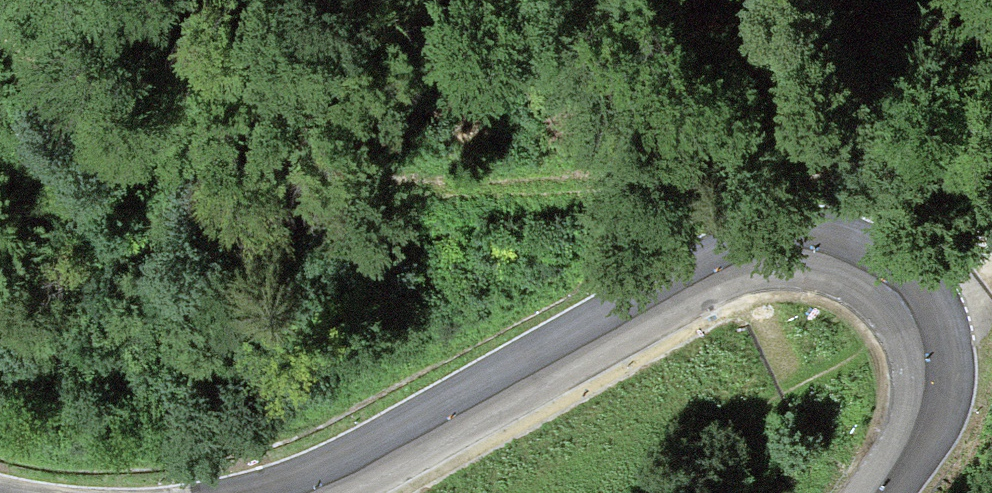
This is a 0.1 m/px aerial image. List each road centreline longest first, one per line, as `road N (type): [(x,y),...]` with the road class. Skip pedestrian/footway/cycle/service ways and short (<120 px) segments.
road 1 (track): [(92,0),(156,71),(262,163),(510,178),(725,156),(818,173),(879,190),(887,285)]
road 2 (secondary): [(879,492),(919,426),(937,344),(887,285),(847,256),(788,248),(724,265),(354,474),(293,492)]
road 3 (track): [(887,285),(991,137)]

